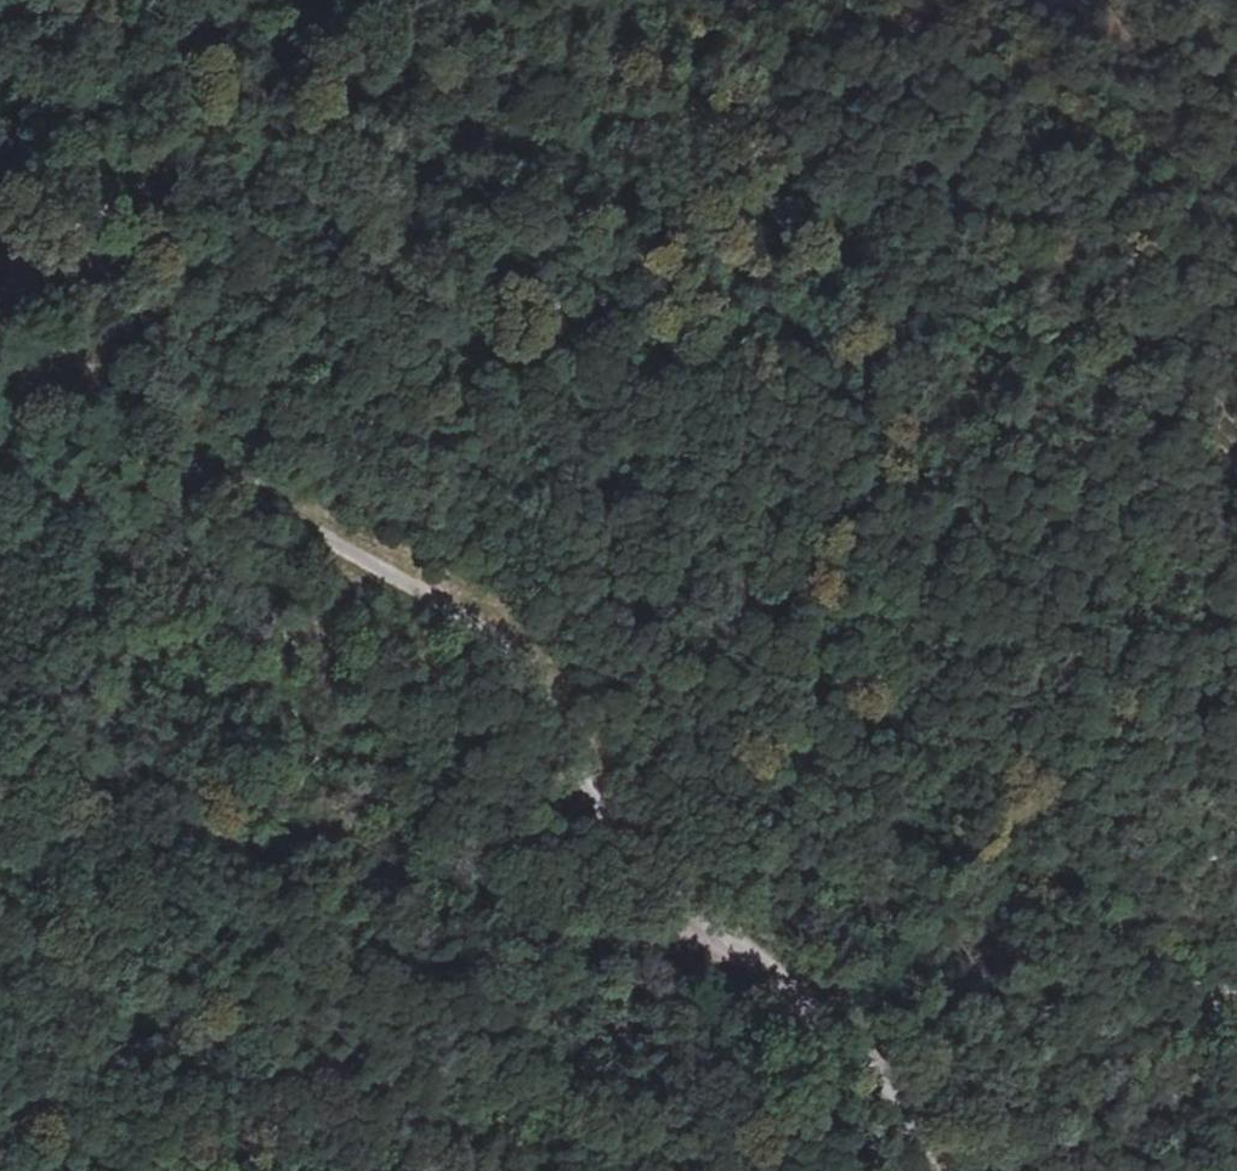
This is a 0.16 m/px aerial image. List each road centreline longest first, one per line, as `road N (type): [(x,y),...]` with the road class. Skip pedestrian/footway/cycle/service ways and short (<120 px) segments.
road 1 (unclassified): [(0,367),(480,623),(530,677),(637,858),(745,930),(824,993),(865,1038),(921,1170)]

